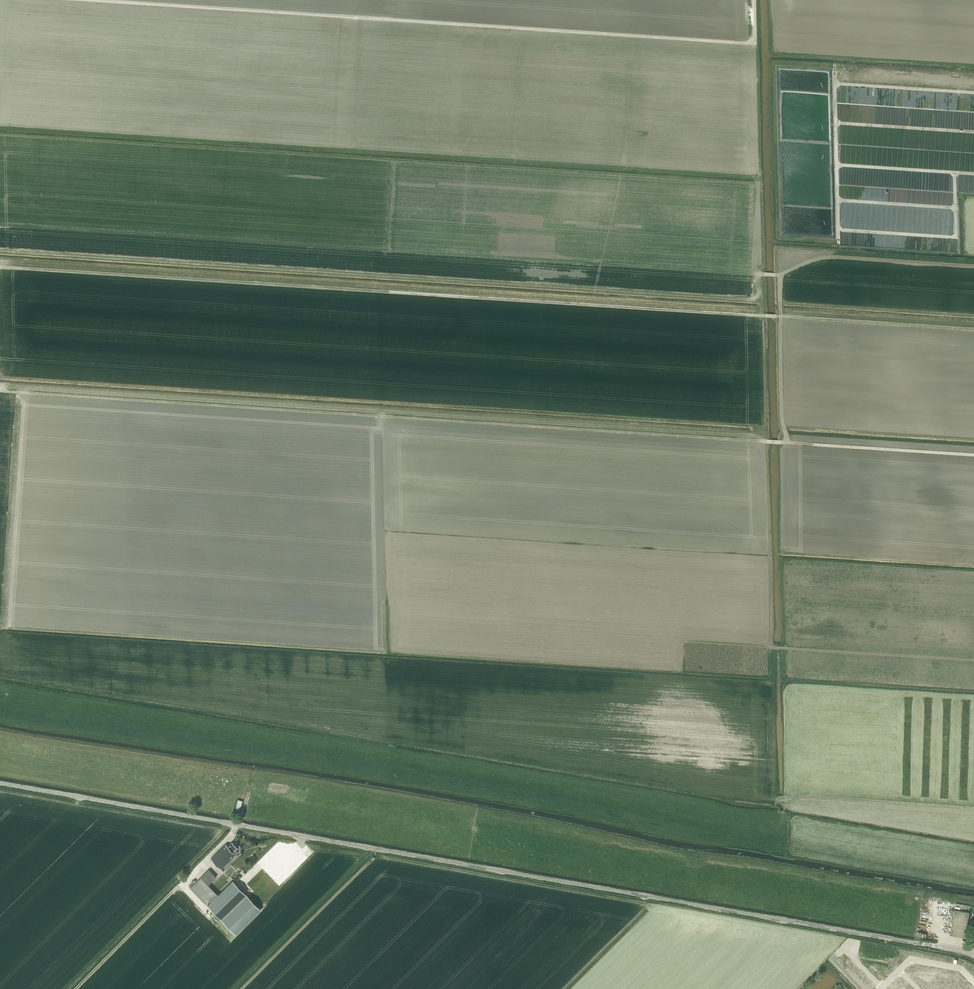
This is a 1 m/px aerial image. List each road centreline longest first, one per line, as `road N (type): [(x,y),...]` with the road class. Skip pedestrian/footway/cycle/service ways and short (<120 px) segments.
road 1 (tertiary): [(0,784),(930,945)]
road 2 (track): [(766,441),(0,389)]
road 3 (track): [(762,274),(0,224)]
road 4 (track): [(755,314),(0,266)]
road 5 (track): [(753,0),(754,44),(73,0)]
road 6 (track): [(837,201),(955,208),(956,238),(838,227)]
road 7 (track): [(973,174),(837,165),(834,66)]
road 8 (track): [(973,265),(823,256),(778,275)]
road 9 (track): [(785,809),(798,795),(973,808)]
road 10 (track): [(973,455),(782,442)]
road 11 (track): [(973,660),(782,648)]
road 12 (track): [(973,329),(786,317)]
road 13 (track): [(76,988),(189,877)]
road 14 (track): [(834,83),(973,92)]
road 15 (track): [(836,123),(973,132)]

